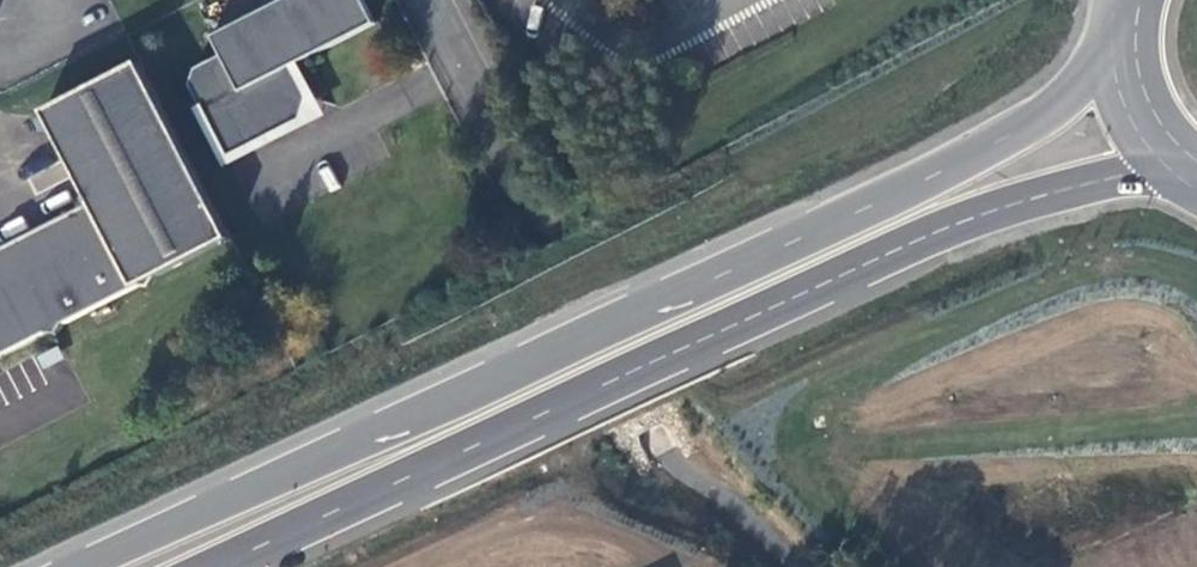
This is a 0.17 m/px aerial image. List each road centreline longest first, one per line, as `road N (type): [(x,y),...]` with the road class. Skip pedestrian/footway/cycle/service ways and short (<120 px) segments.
road 1 (primary): [(1126,28),(1039,115),(718,278),(69,566)]
road 2 (primary): [(215,566),(1004,206),(1092,183),(1187,179)]
road 3 (unclassified): [(436,0),(558,239)]
road 4 (primary): [(1126,28),(1135,104),(1156,145),(1187,179)]

